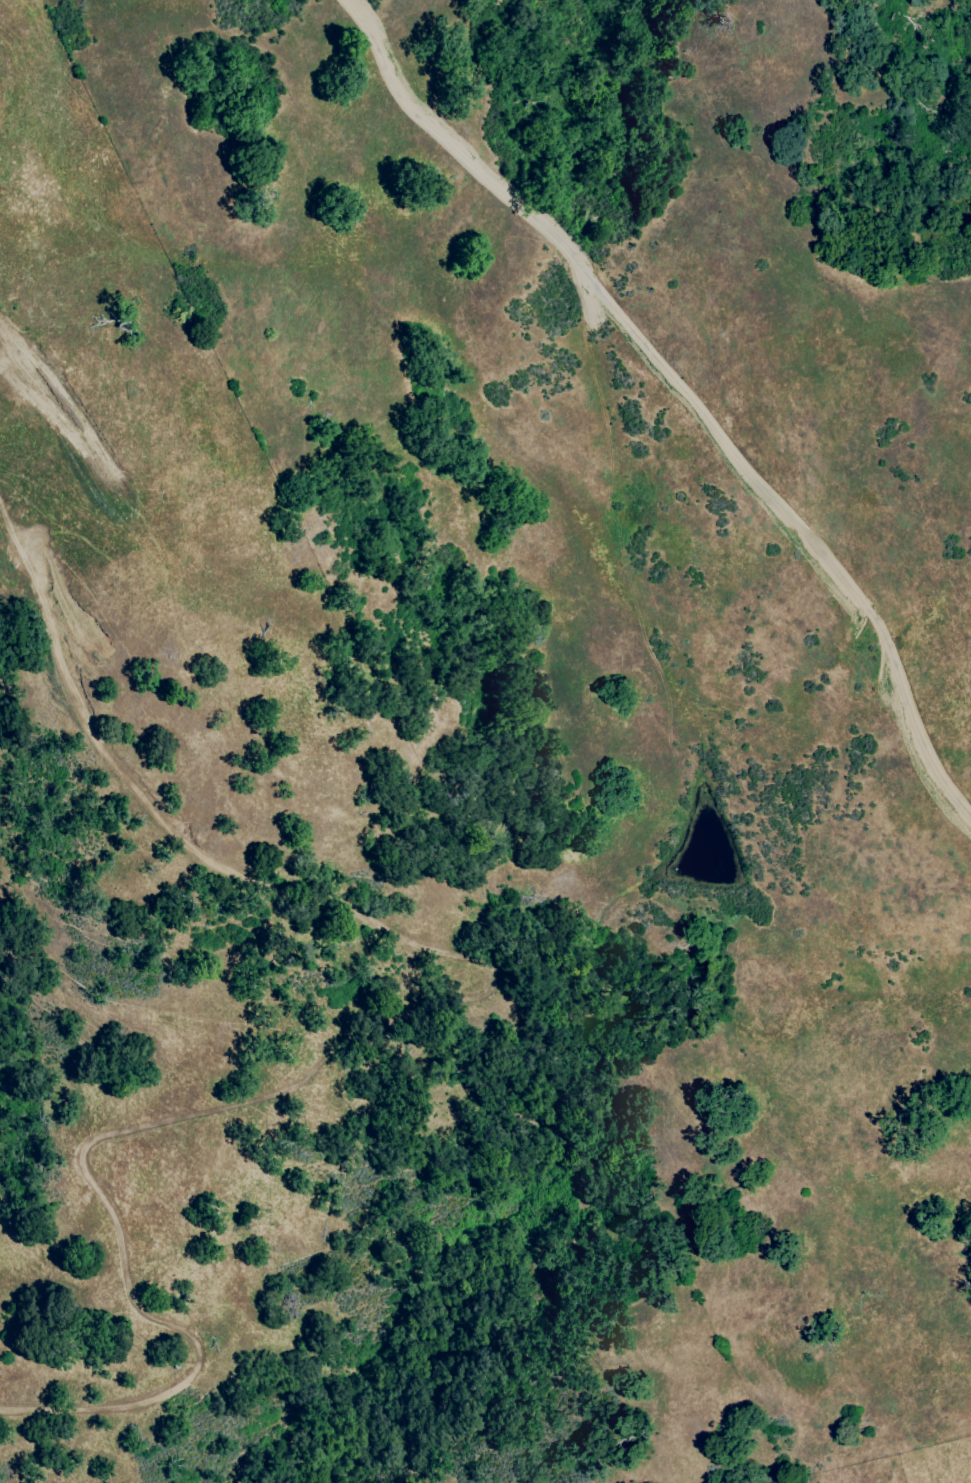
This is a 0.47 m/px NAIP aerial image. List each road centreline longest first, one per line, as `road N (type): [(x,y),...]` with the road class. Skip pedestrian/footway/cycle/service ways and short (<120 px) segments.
road 1 (track): [(618,311),(863,602),(894,656),(919,736),(970,818)]
road 2 (track): [(346,0),(415,107),(551,232),(618,311)]

